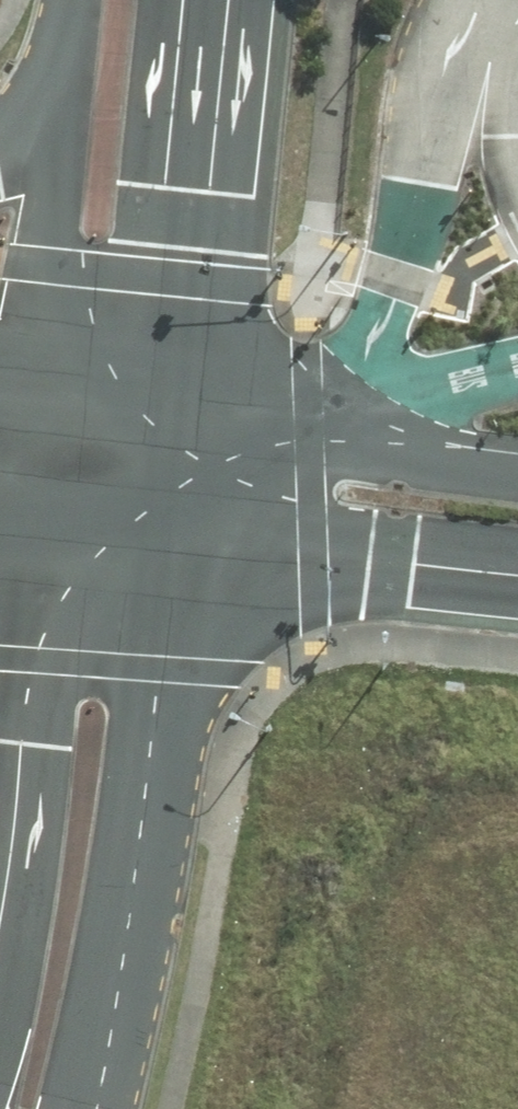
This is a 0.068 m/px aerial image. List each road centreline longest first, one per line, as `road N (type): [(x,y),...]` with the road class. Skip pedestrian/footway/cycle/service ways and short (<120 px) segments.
road 1 (unclassified): [(169,560),(131,903),(69,1108)]
road 2 (tertiary): [(199,0),(173,429)]
road 3 (tertiary): [(517,574),(169,560)]
road 4 (tertiary): [(173,429),(517,476)]
road 5 (tertiary): [(30,414),(62,120)]
road 6 (tertiary): [(169,560),(12,547)]
road 7 (tertiary): [(30,414),(173,429)]
road 8 (tertiary): [(12,547),(30,414)]
road 9 (tertiary): [(173,429),(169,560)]
road 10 (tertiary): [(62,120),(75,0)]

